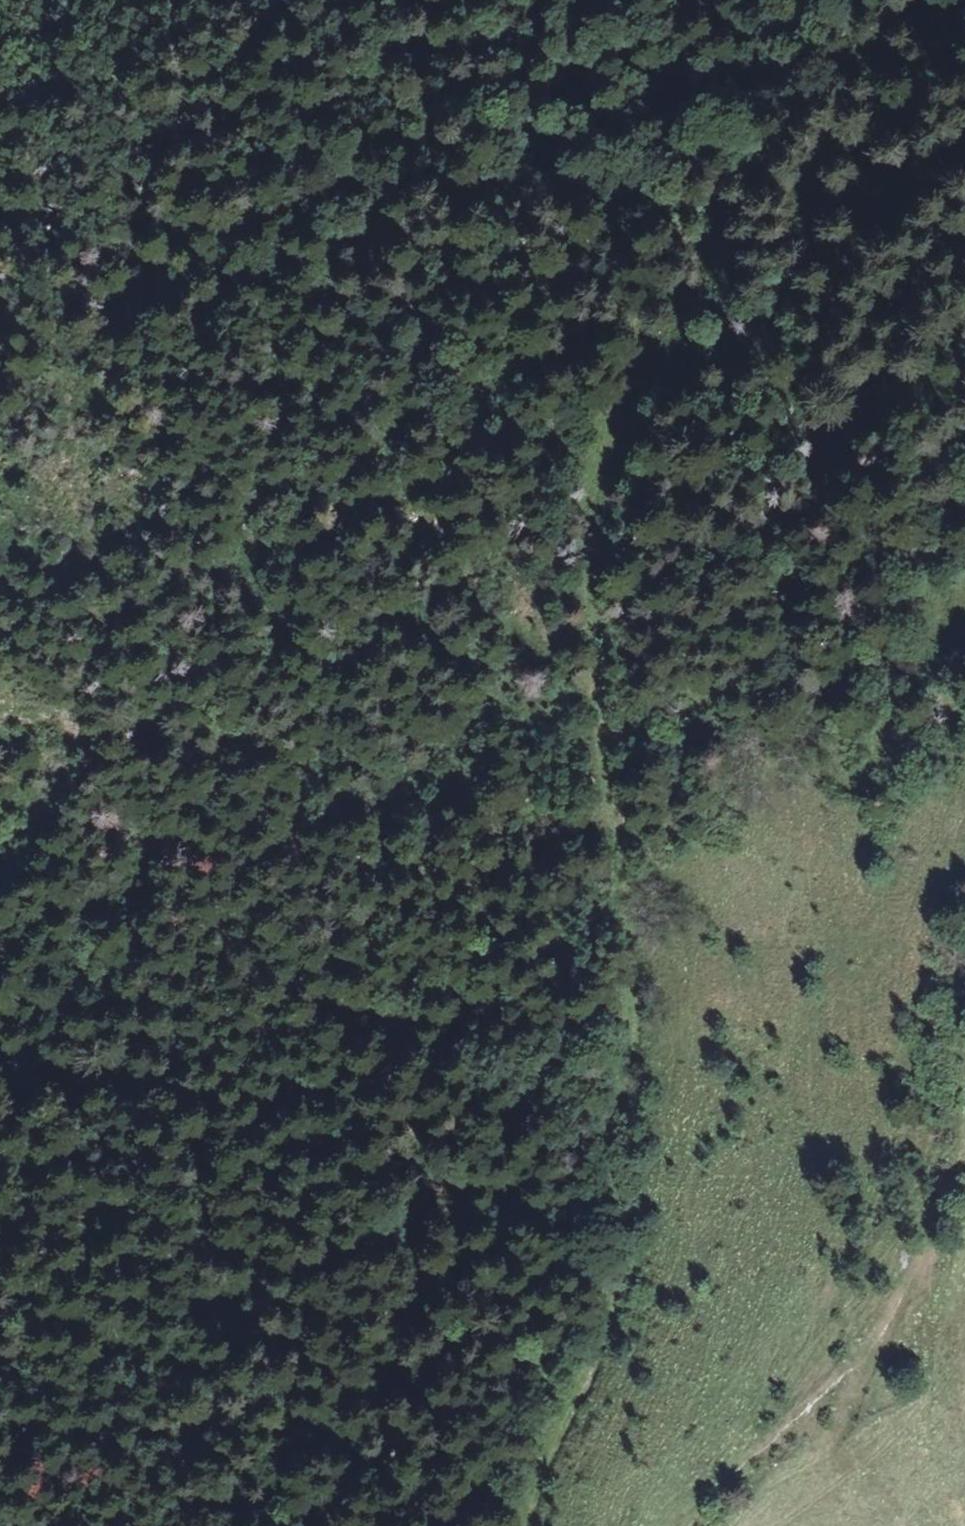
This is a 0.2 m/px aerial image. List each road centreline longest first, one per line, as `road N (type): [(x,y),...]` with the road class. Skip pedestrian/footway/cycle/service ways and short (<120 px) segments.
road 1 (track): [(517,1525),(622,1258),(626,1207),(608,1162),(636,1045),(635,994),(594,642),(587,540),(598,466),(652,375),(701,257),(741,193),(842,65)]

